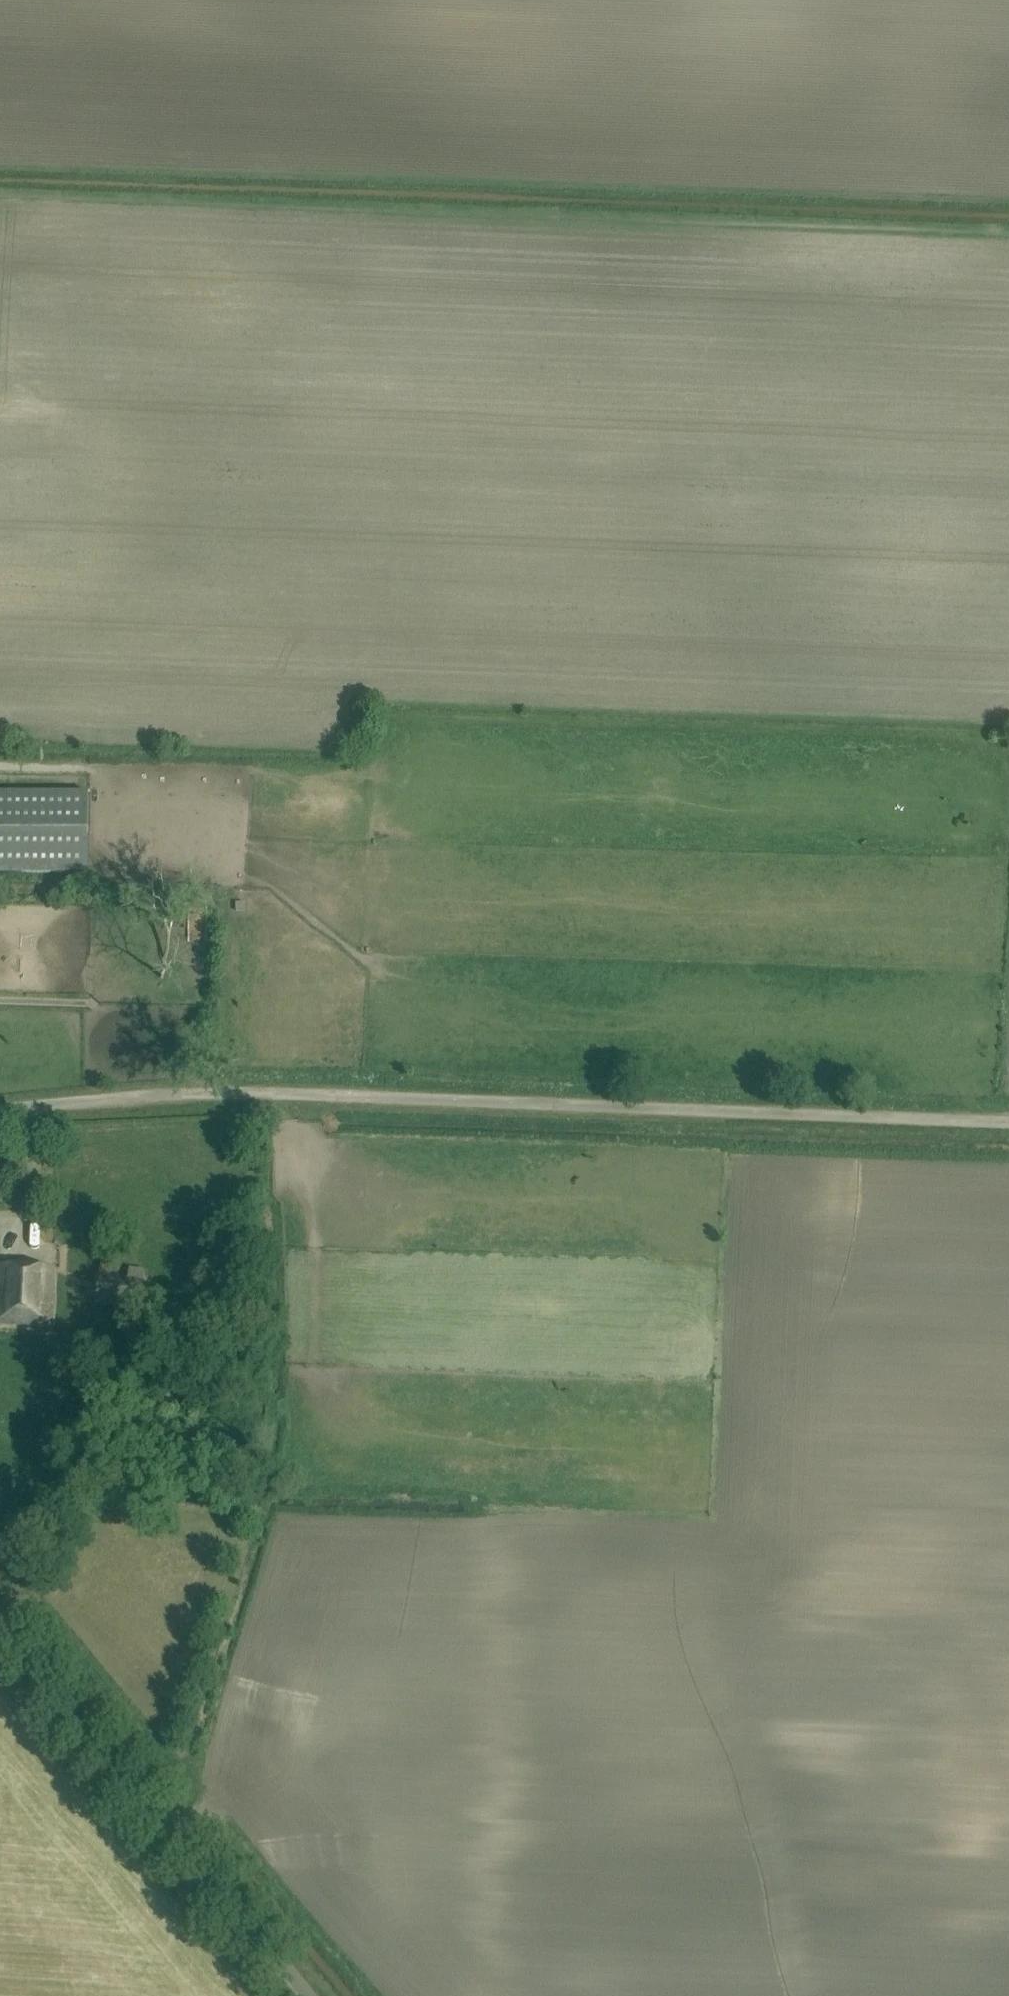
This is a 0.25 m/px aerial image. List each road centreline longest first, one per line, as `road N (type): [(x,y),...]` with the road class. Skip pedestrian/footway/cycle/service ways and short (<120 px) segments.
road 1 (track): [(1008,1125),(276,1096),(48,1102)]
road 2 (unclassified): [(309,1995),(0,1623)]

